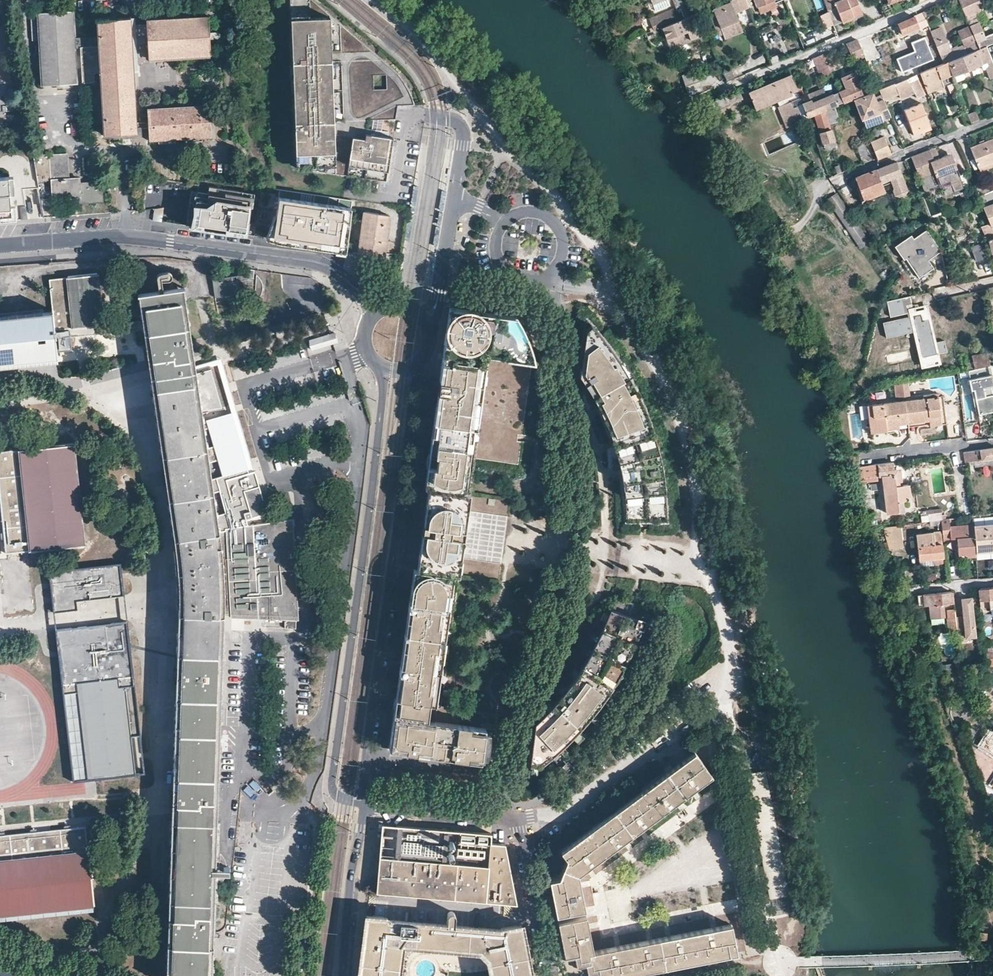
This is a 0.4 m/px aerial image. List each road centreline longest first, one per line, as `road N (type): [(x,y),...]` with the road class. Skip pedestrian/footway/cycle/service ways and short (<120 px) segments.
road 1 (residential): [(381,367),(331,783),(337,795),(364,801)]
road 2 (residential): [(364,801),(420,362)]
road 3 (residential): [(0,245),(125,236),(310,260),(340,271),(375,314)]
road 4 (residential): [(364,801),(517,817),(549,975)]
road 5 (residential): [(938,0),(722,91)]
road 6 (residential): [(826,183),(992,121)]
road 7 (residential): [(343,975),(364,801)]
road 8 (residential): [(863,460),(992,443)]

